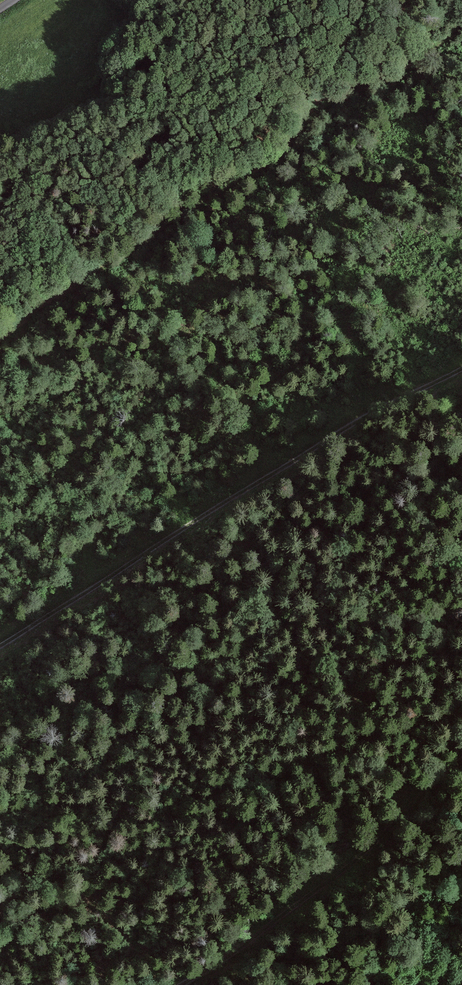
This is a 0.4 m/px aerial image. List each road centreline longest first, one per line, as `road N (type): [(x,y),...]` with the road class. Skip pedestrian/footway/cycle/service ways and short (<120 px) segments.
road 1 (track): [(0,341),(227,190),(338,101),(461,29)]
road 2 (track): [(461,367),(374,411),(0,647)]
road 3 (track): [(461,761),(365,851),(184,984)]

